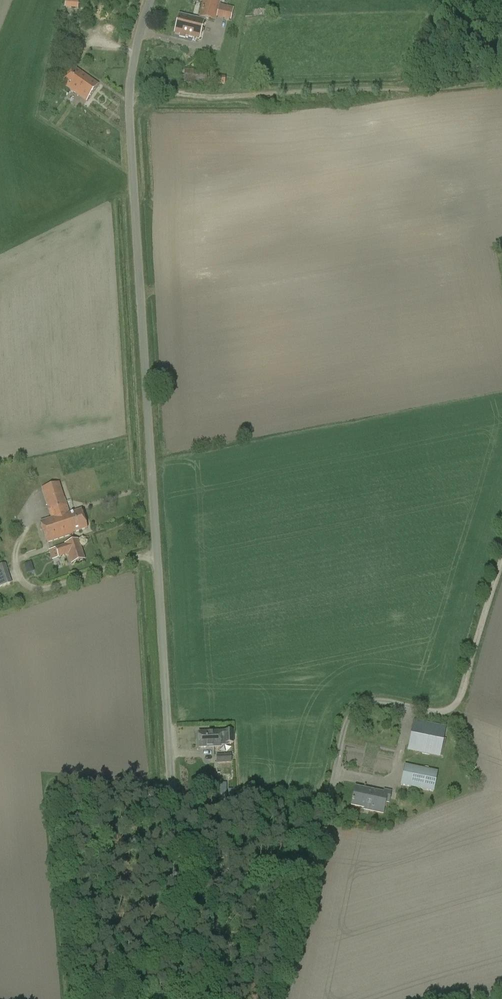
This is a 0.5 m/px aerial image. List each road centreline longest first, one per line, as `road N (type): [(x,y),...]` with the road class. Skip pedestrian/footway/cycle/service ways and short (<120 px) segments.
road 1 (unclassified): [(189,998),(128,123),(150,0)]
road 2 (unclassified): [(289,998),(352,713),(375,701),(442,712),(461,697)]
road 3 (track): [(501,82),(130,95)]
road 4 (track): [(461,697),(501,554)]

